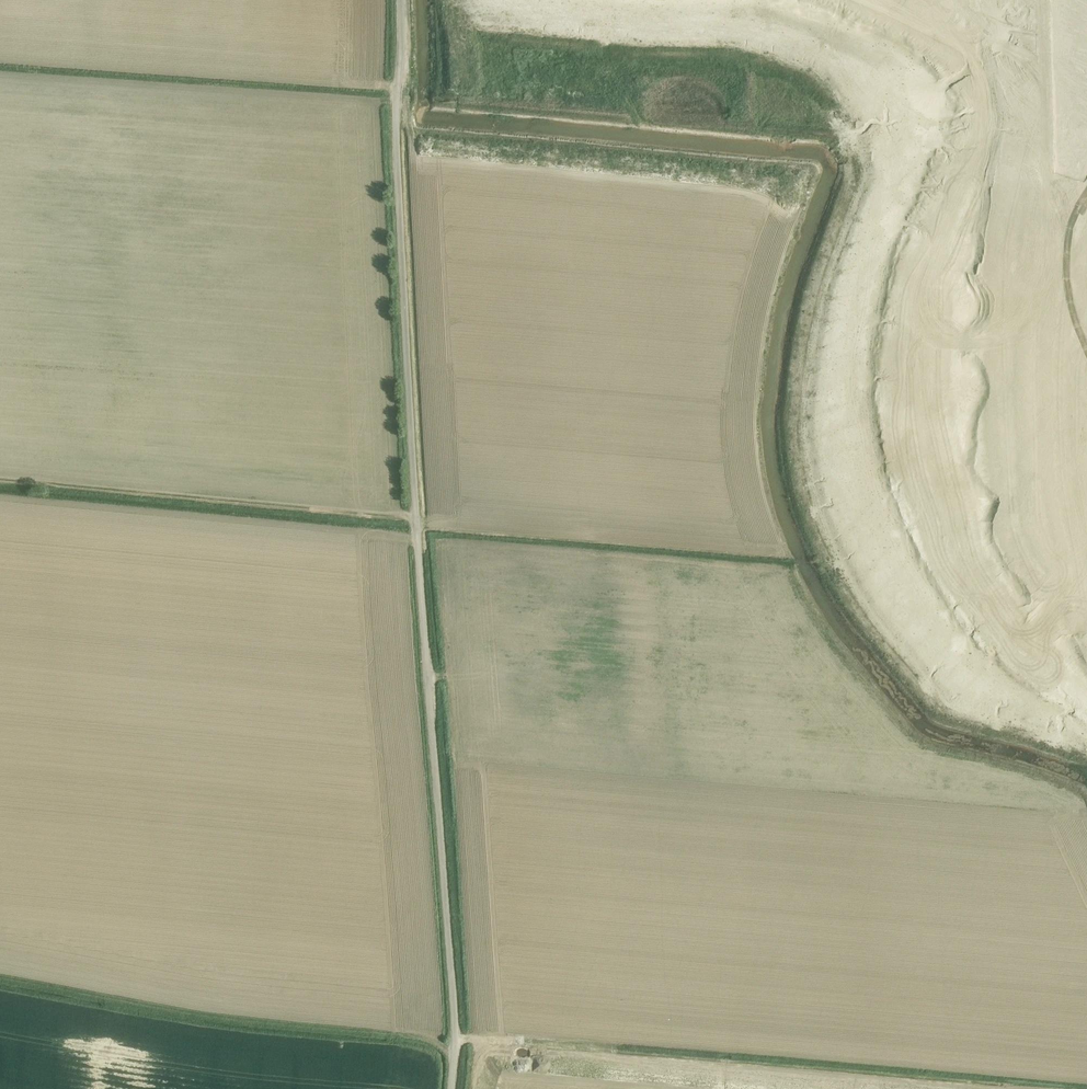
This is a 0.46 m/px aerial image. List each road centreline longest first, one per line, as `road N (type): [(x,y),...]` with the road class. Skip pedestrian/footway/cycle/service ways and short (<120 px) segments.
road 1 (unclassified): [(448,1088),(448,970),(403,281),(396,109),(402,0)]
road 2 (residential): [(884,0),(918,19),(953,63),(970,116),(969,186),(909,343),(905,402),(916,461),(943,518),(976,559),(1086,661)]

